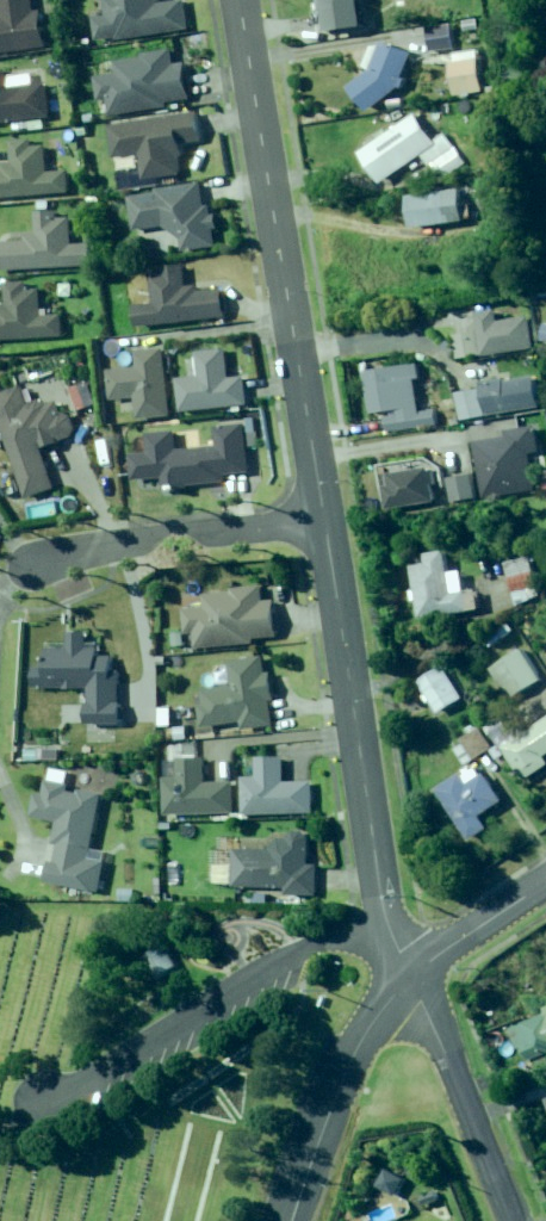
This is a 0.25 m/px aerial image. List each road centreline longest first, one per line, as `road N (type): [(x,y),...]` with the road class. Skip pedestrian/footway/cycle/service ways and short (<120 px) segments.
road 1 (residential): [(239,0),(323,521)]
road 2 (residential): [(323,521),(387,926),(408,980)]
road 3 (residential): [(30,566),(160,531),(323,521)]
road 4 (unclassified): [(296,1220),(333,1096),(362,1036),(408,980)]
road 5 (unclassified): [(511,1220),(408,980)]
road 6 (unclassified): [(408,980),(545,883)]

